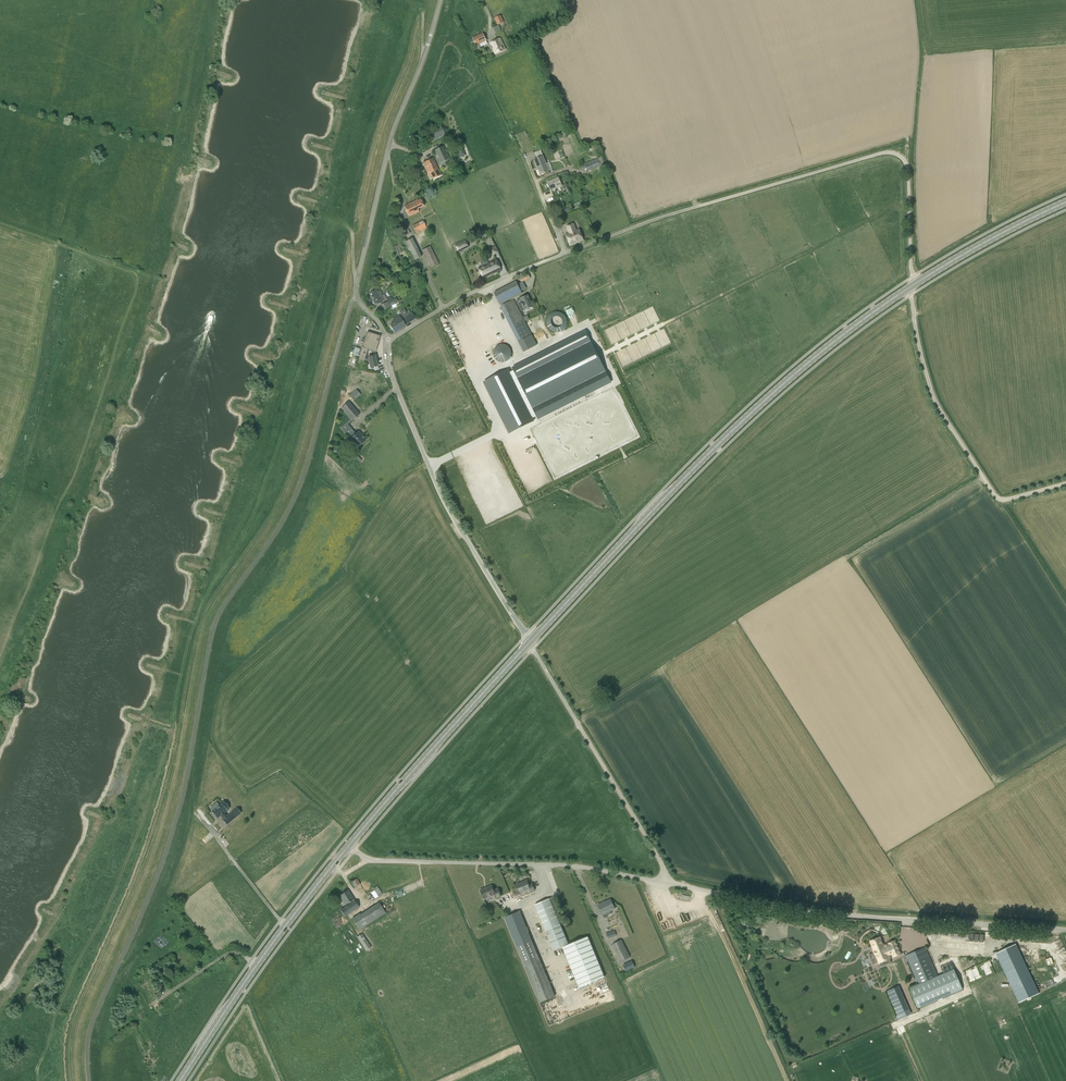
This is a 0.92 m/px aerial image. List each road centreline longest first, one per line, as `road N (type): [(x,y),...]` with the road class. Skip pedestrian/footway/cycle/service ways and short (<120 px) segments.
road 1 (unclassified): [(387,341),(542,262),(764,185),(887,152),(908,173),(911,286)]
road 2 (primary): [(529,642),(788,378),(911,286)]
road 3 (unclassified): [(1065,930),(837,915),(673,884)]
road 4 (unclassified): [(387,341),(358,301),(356,283),(390,138),(440,0)]
road 5 (unclassified): [(529,642),(440,491),(389,368),(387,341)]
road 6 (unclassified): [(673,884),(588,866),(372,860),(350,845)]
road 7 (unclassified): [(911,286),(930,386),(997,498),(1065,483)]
road 8 (unclassified): [(673,884),(529,642)]
road 9 (primary): [(350,845),(529,642)]
road 10 (primary): [(178,1080),(333,865)]
road 11 (primary): [(911,286),(1065,202)]

